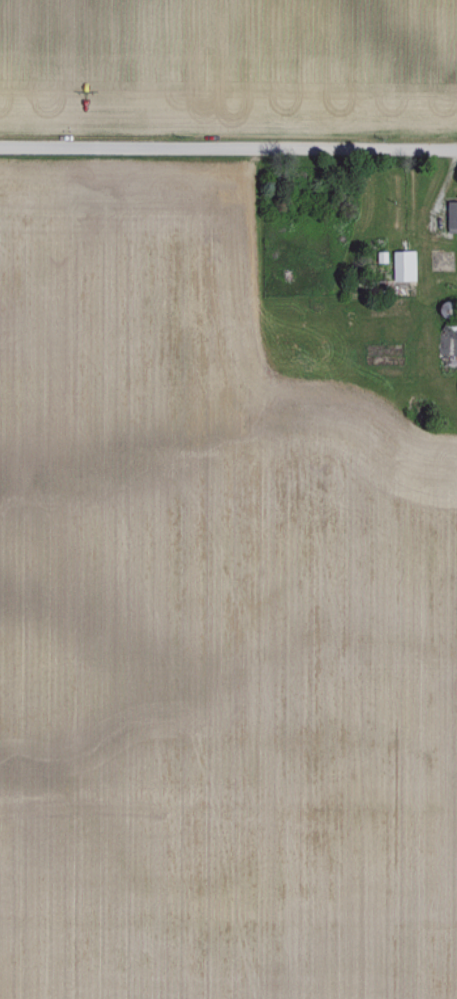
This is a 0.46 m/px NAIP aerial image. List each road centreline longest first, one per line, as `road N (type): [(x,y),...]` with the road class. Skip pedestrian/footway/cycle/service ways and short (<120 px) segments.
road 1 (residential): [(456,158),(0,156)]

